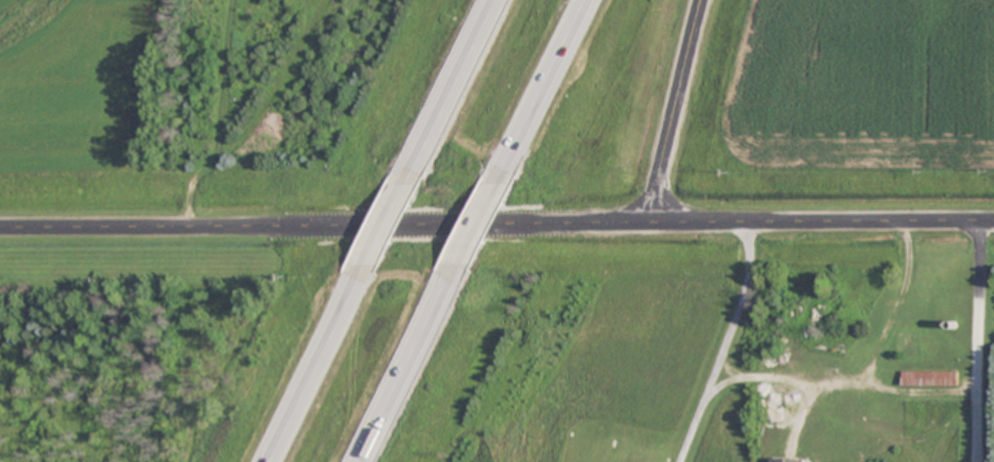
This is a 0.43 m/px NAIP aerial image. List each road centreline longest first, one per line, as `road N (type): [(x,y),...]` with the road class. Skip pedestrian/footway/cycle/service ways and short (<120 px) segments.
road 1 (residential): [(0,224),(993,218)]
road 2 (residential): [(978,218),(975,461)]
road 3 (residential): [(649,221),(699,0)]
road 4 (motorway): [(365,461),(454,268)]
road 5 (motorway): [(361,272),(271,461)]
road 6 (motorway): [(493,0),(404,181)]
road 7 (motorway): [(497,176),(584,0)]

